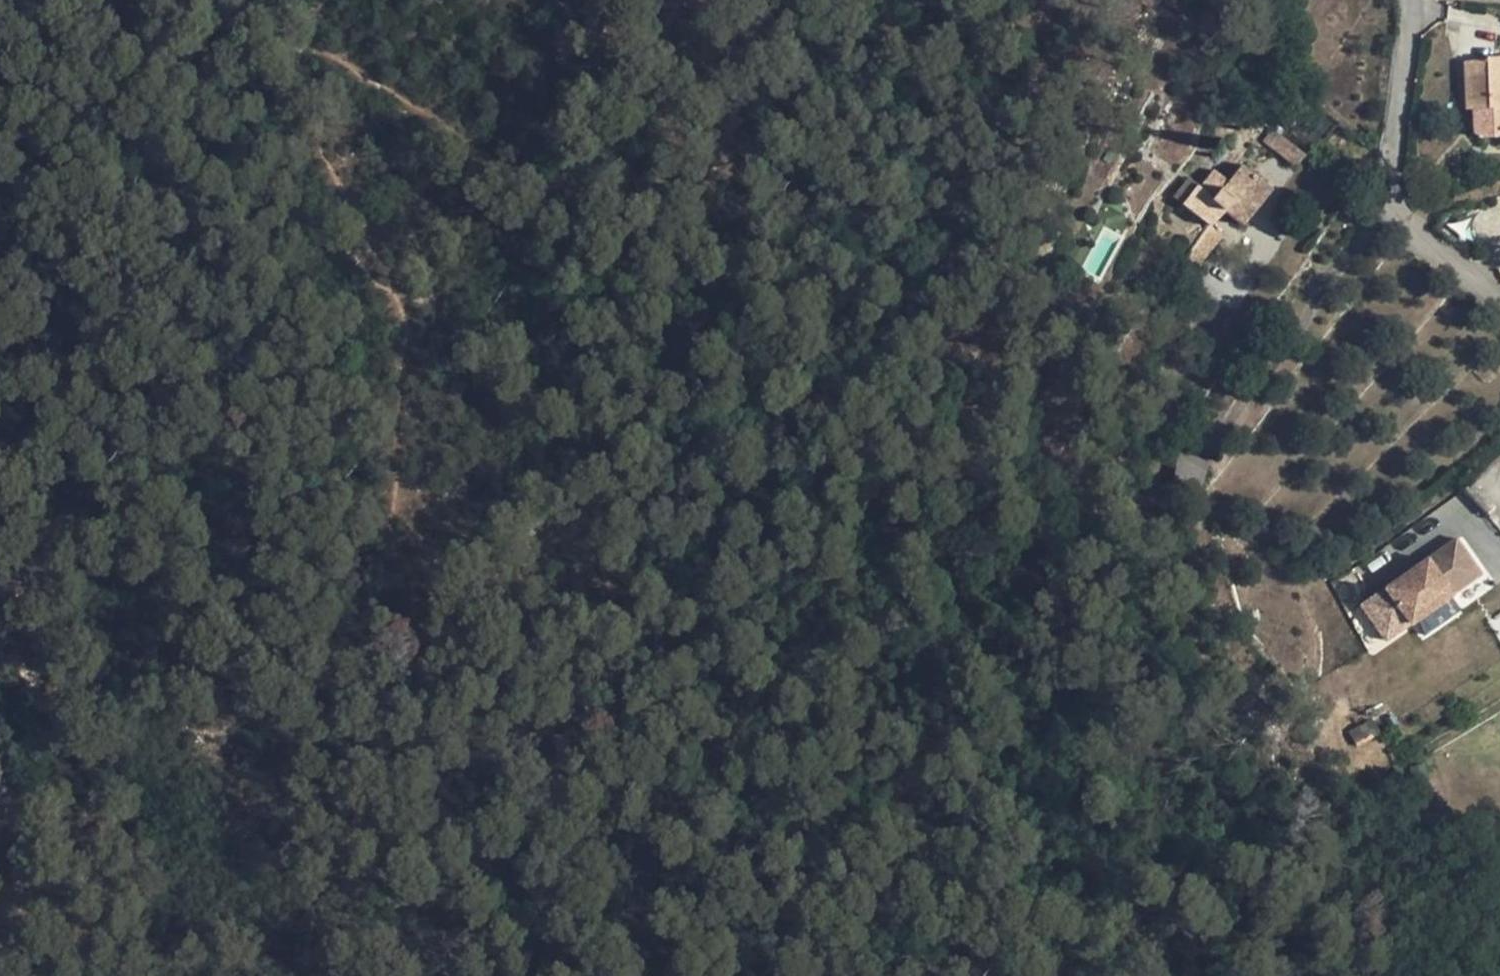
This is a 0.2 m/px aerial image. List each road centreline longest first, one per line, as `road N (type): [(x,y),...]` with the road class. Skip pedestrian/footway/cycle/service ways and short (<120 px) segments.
road 1 (residential): [(1411,0),(1390,162),(1399,199),(1416,228),(1499,294)]
road 2 (track): [(505,167),(232,0)]

